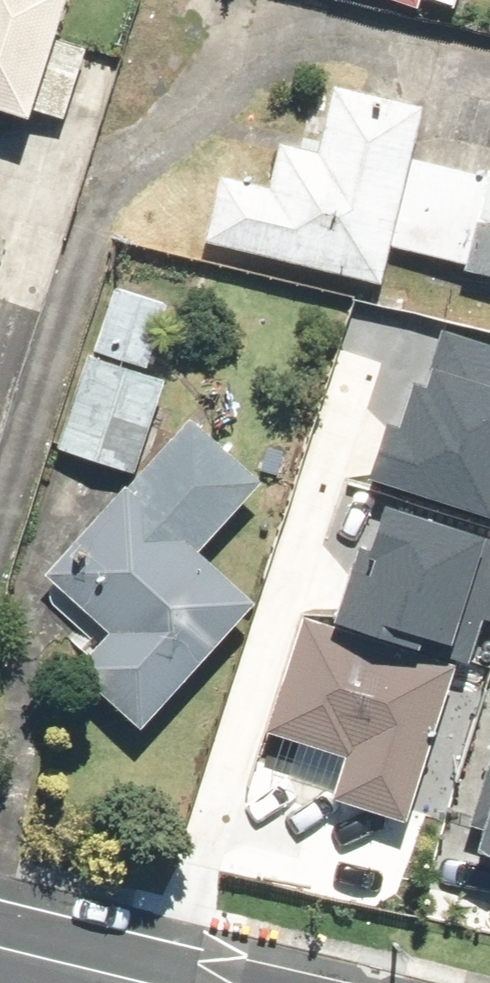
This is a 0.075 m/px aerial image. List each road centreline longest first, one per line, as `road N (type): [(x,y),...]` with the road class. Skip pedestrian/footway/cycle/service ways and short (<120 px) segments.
road 1 (residential): [(0,935),(187,982)]

